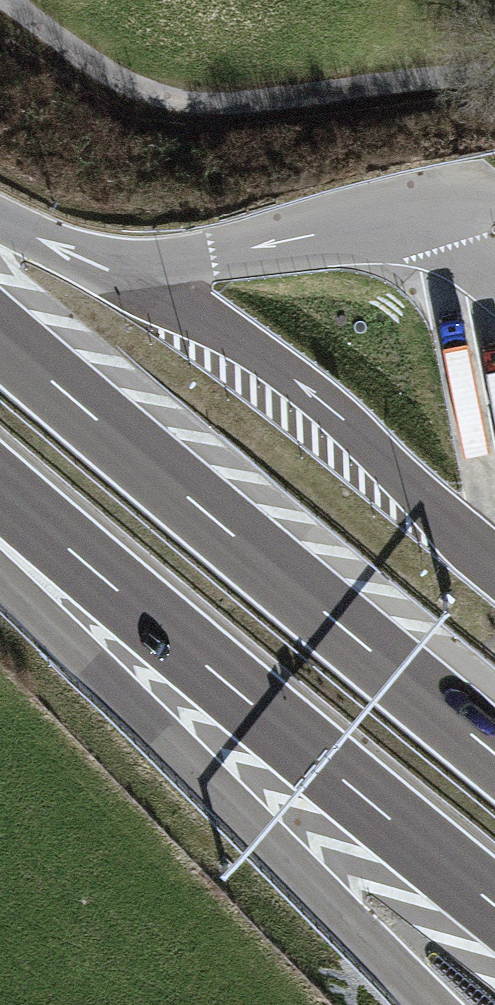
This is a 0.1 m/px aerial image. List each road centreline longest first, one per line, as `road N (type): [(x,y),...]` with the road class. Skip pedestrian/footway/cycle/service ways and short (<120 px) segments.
road 1 (motorway): [(0,479),(494,906)]
road 2 (motorway): [(494,755),(0,335)]
road 3 (motorway): [(0,567),(433,1004)]
road 4 (track): [(494,82),(262,110),(35,22),(4,0)]
road 5 (motorway): [(110,270),(0,220)]

